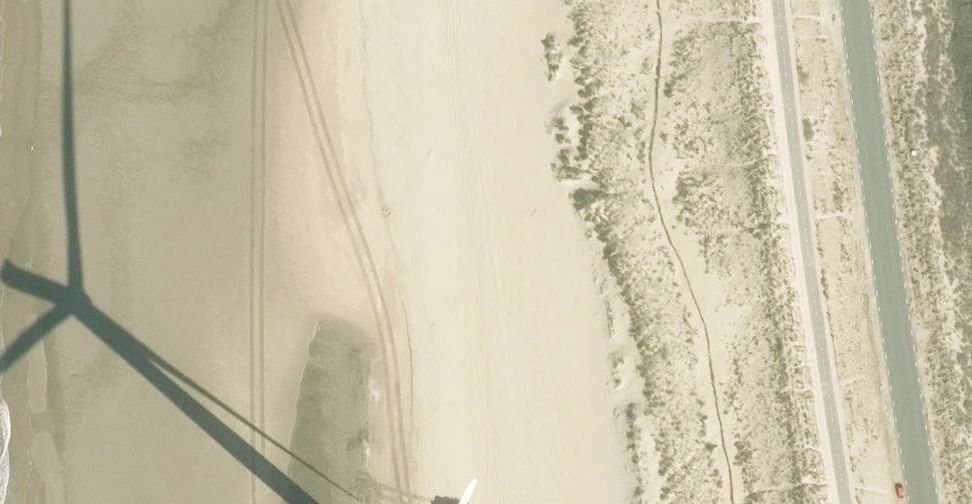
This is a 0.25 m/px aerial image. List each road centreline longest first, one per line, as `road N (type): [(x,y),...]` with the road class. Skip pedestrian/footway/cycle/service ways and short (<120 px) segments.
road 1 (unclassified): [(861,0),(892,346),(920,503)]

